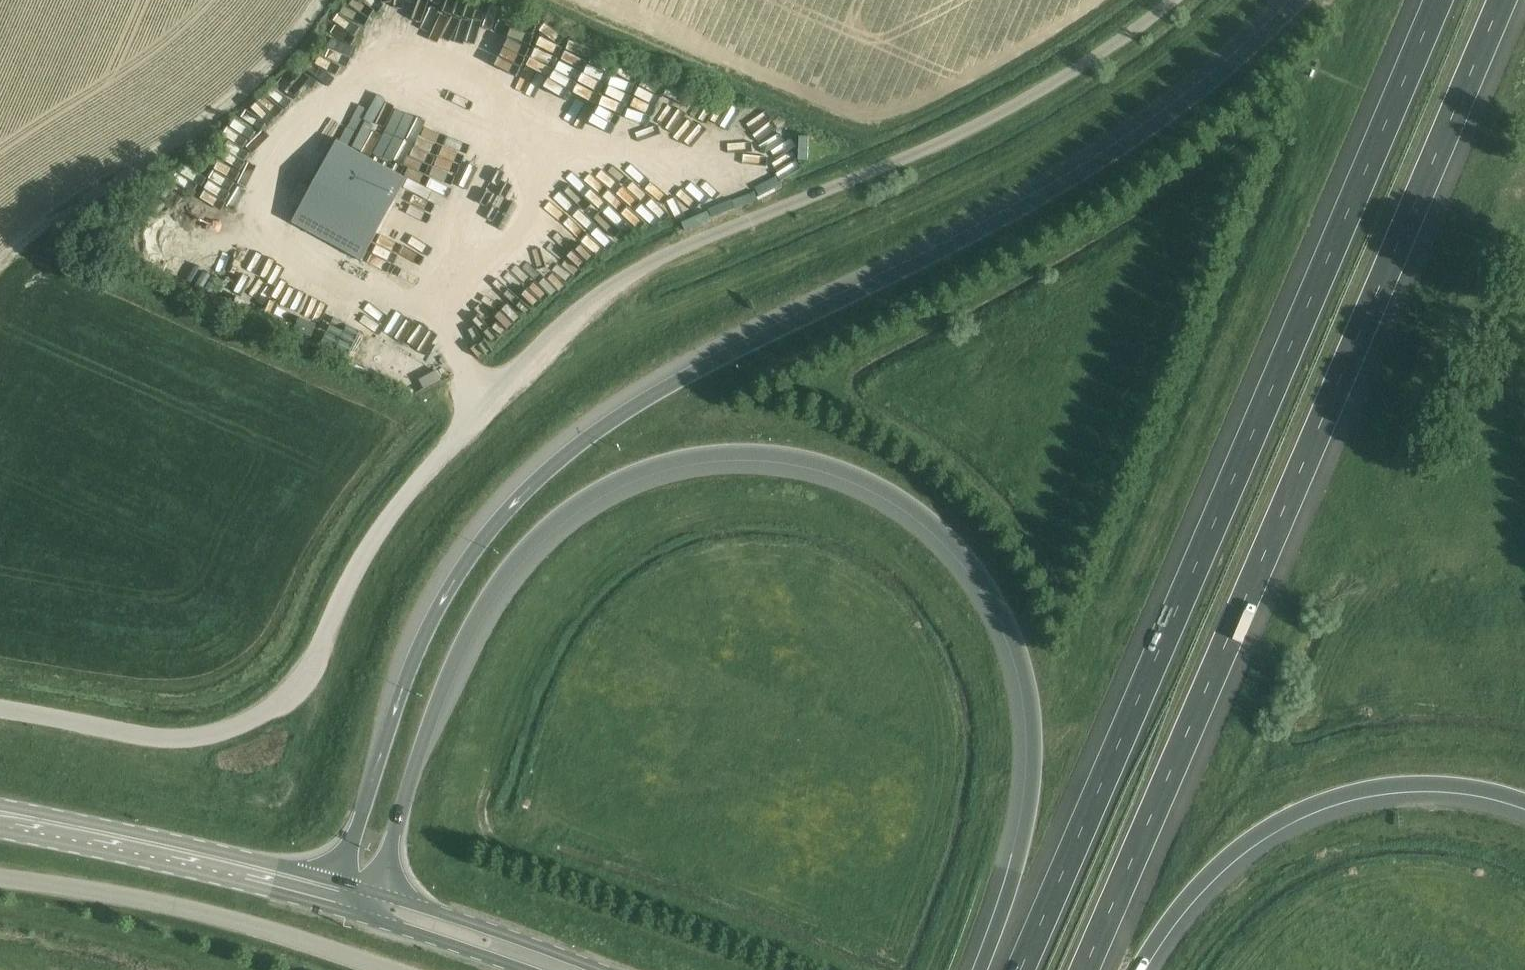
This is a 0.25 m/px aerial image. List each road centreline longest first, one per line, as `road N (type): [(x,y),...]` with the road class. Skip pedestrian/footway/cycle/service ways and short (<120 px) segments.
road 1 (unclassified): [(0,711),(174,744),(245,724),(295,688),(402,502),(517,367),(589,302),(640,269),(972,127),(1088,64),(1176,0)]
road 2 (motorway): [(1299,0),(1234,66),(1084,177),(928,262),(697,369),(623,413),(523,494),(426,631),(340,881)]
road 3 (motorway): [(378,894),(462,652),(528,550),(614,487),(664,468),(755,454),(802,460),(896,496),(947,535),(1010,623),(1025,668),(1036,765),(1029,821),(980,969)]
road 4 (motorway): [(1082,969),(1501,0)]
road 5 (motorway): [(1437,0),(1019,969)]
road 6 (motorway): [(1137,969),(1158,934),(1233,851),(1330,799),(1447,783),(1524,801)]
road 7 (track): [(320,0),(250,88),(0,264)]
road 8 (unclassified): [(397,969),(236,919),(0,876)]
road 9 (secondary): [(0,831),(351,913)]
road 10 (secondary): [(340,881),(0,806)]
road 11 (primary): [(602,969),(378,894)]
road 12 (primary): [(351,913),(523,969)]

